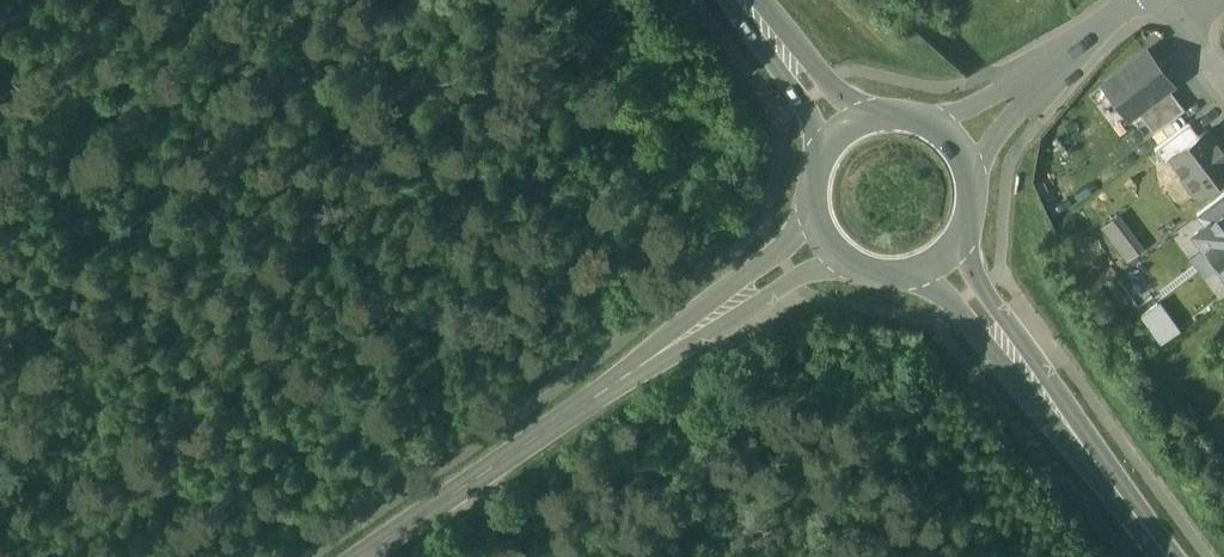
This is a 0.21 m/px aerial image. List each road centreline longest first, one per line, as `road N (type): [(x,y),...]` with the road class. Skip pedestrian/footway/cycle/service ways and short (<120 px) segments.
road 1 (track): [(176,0),(444,501)]
road 2 (tertiary): [(361,556),(820,241)]
road 3 (secondary): [(1167,556),(943,261)]
road 4 (residential): [(953,139),(1006,107),(1140,0)]
road 5 (track): [(0,120),(174,0)]
road 6 (secondary): [(840,128),(744,0)]
road 7 (secondary): [(820,241),(863,275),(918,275),(943,261)]
road 8 (secondary): [(943,261),(972,216),(975,189),(953,139)]
road 9 (secondary): [(840,128),(811,168),(810,218),(820,241)]
road 10 (secondary): [(953,139),(899,111),(840,128)]

